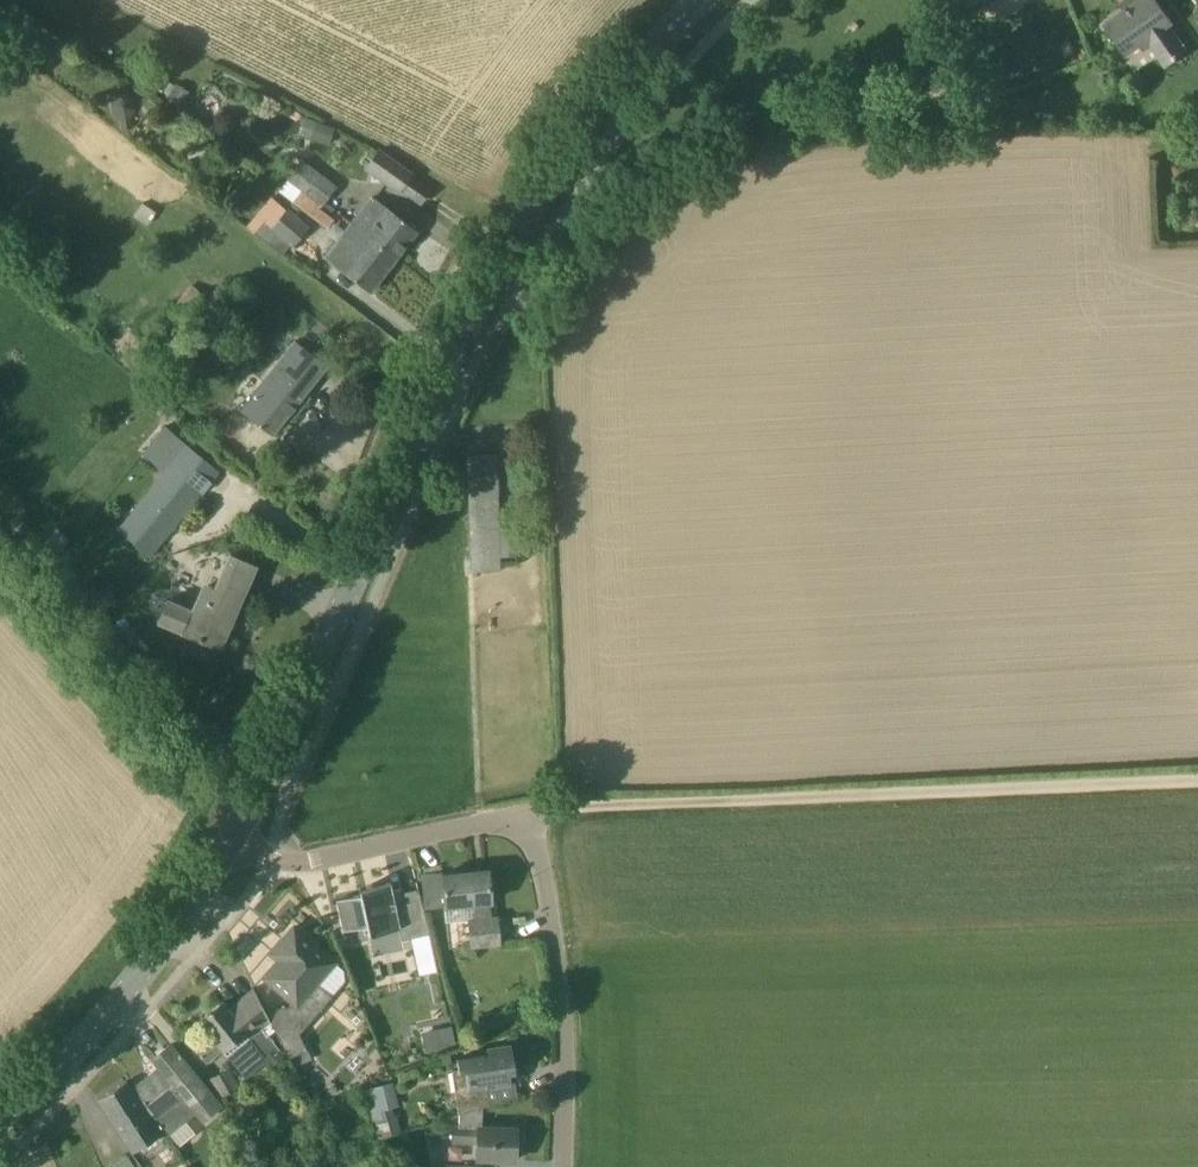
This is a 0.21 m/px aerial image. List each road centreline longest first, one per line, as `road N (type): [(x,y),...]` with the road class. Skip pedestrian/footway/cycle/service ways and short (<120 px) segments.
road 1 (tertiary): [(701,0),(588,128),(503,260),(232,839)]
road 2 (residential): [(561,1166),(565,1020),(550,917),(521,817),(303,862),(269,859)]
road 3 (track): [(1001,108),(588,128)]
road 4 (track): [(521,817),(588,806),(894,794)]
road 5 (tertiary): [(232,839),(191,912),(71,1059),(0,1125)]
road 6 (track): [(1197,781),(894,794)]

